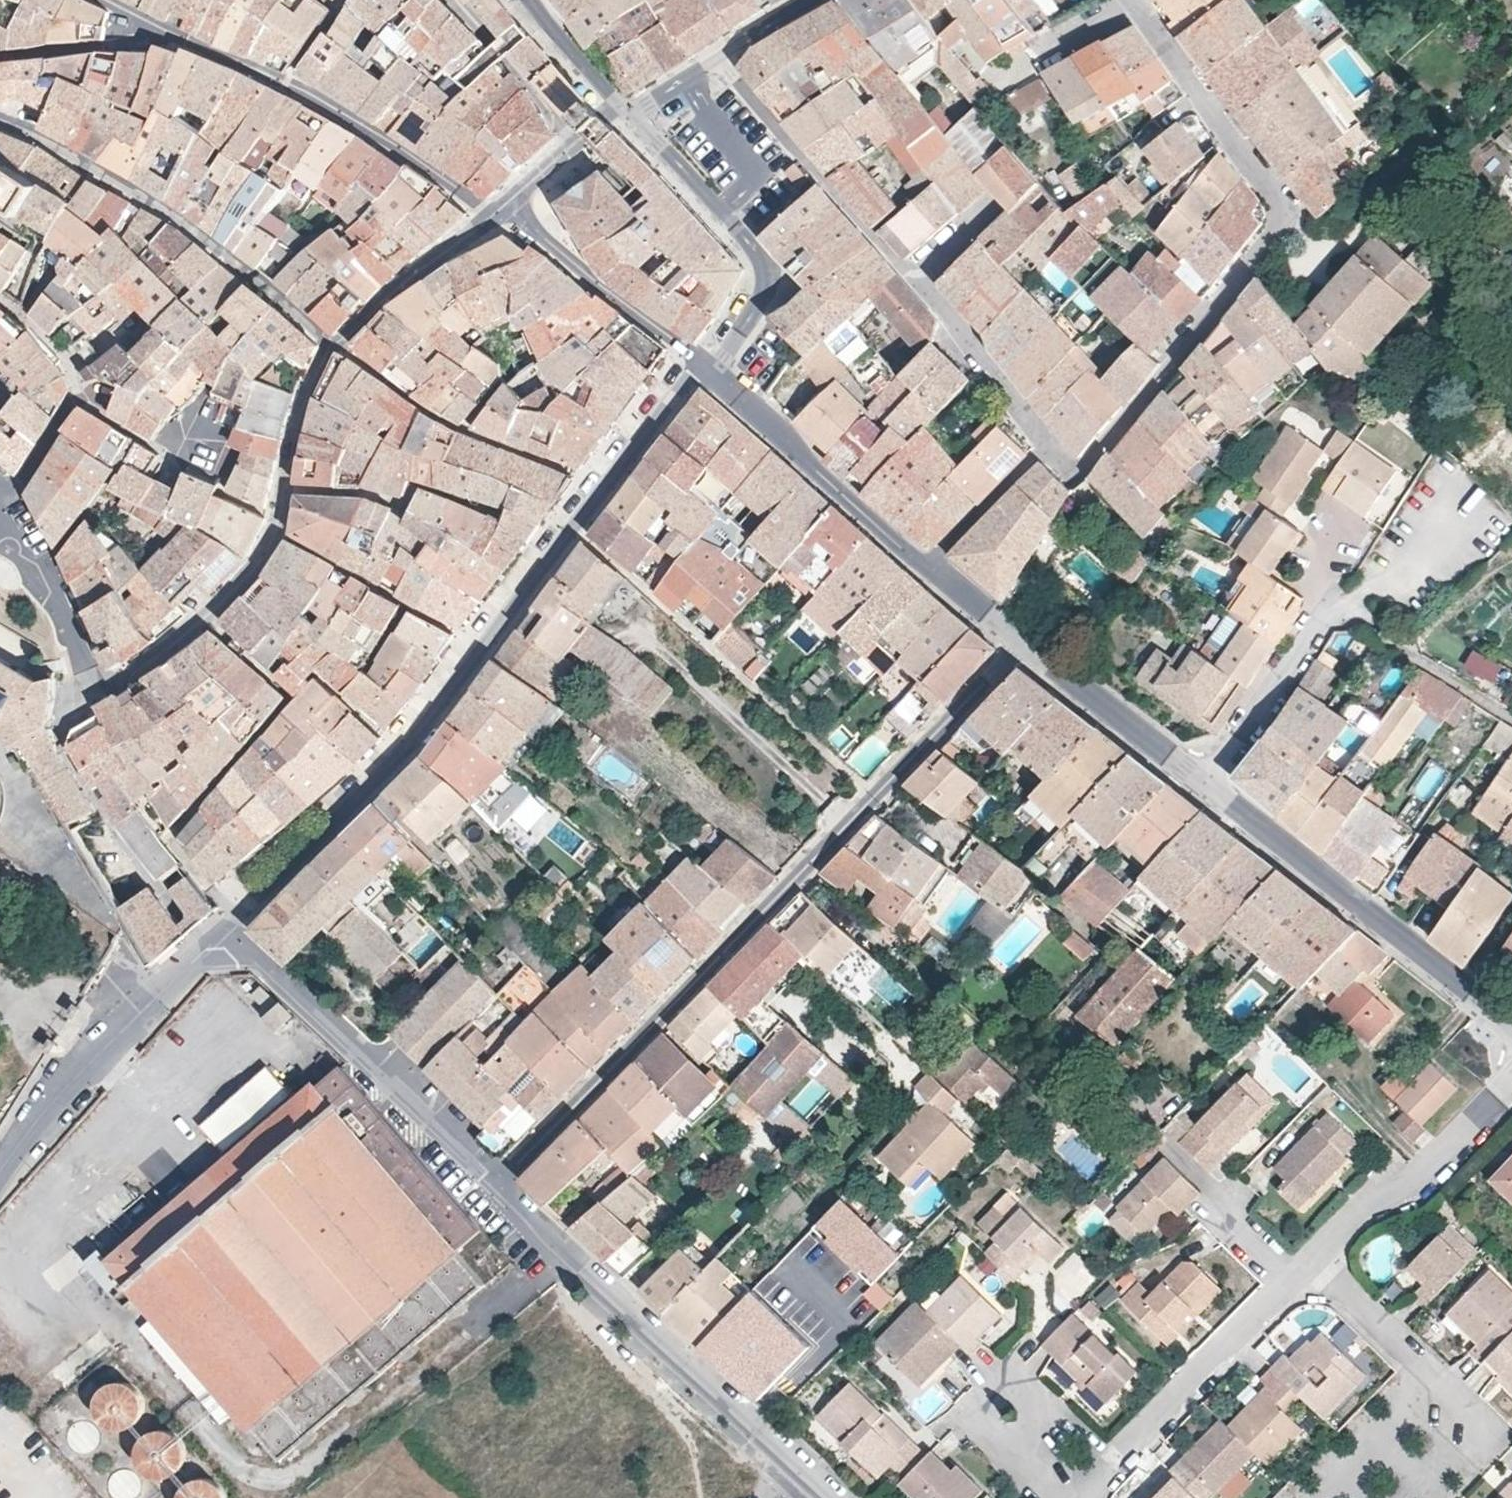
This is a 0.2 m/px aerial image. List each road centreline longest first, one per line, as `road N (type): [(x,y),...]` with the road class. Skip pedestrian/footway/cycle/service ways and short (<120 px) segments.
road 1 (residential): [(1132,0),(1286,203),(1284,223),(1082,470),(1070,471)]
road 2 (residential): [(874,798),(499,1188)]
road 3 (tertiary): [(227,927),(403,752),(574,526)]
road 4 (residential): [(499,1188),(819,1497)]
road 5 (residential): [(574,526),(874,798)]
road 6 (tertiary): [(1199,783),(1511,1024)]
road 7 (residential): [(227,927),(499,1188)]
road 8 (residential): [(30,131),(189,225),(330,344)]
road 9 (residential): [(492,214),(315,97),(184,39)]
road 10 (tertiary): [(227,927),(47,1107),(0,1170)]
road 11 (tertiary): [(701,363),(766,266),(629,122)]
road 12 (tertiary): [(701,363),(927,568)]
road 13 (residential): [(1290,1281),(1075,1497)]
road 14 (residential): [(340,343),(432,412),(607,485)]
road 15 (residential): [(915,278),(717,54)]
road 16 (residential): [(1511,1083),(1422,1177),(1369,1199),(1313,1258)]
road 17 (residential): [(492,214),(526,221),(701,363)]
road 18 (residential): [(278,519),(259,561),(207,618),(100,688)]
road 19 (residential): [(1487,1433),(1313,1258)]
road 20 (residential): [(76,400),(165,452),(183,476),(278,519)]
road 21 (residential): [(1199,783),(1268,696),(1330,596)]
road 22 (tertiary): [(1020,646),(1199,783)]
road 23 (residential): [(1047,445),(915,278)]
road 24 (residential): [(1020,646),(874,798)]
road 25 (residential): [(1330,596),(1511,698)]
road 26 (residential): [(5,509),(39,560),(100,688)]
road 27 (residential): [(492,214),(340,343)]
road 28 (residential): [(575,142),(453,0)]
road 29 (residential): [(0,56),(184,39)]
road 30 (residential): [(330,344),(300,413),(278,519)]
road 31 (residential): [(927,568),(1047,445)]
road 32 (tertiary): [(607,485),(701,363)]
road 33 (tertiary): [(615,107),(522,0)]
road 34 (residential): [(5,509),(76,400)]
road 35 (residential): [(1015,1435),(1033,1416),(1028,1398),(1011,1390),(994,1397),(988,1414),(1005,1435)]
road 36 (tertiary): [(927,568),(1020,646)]

